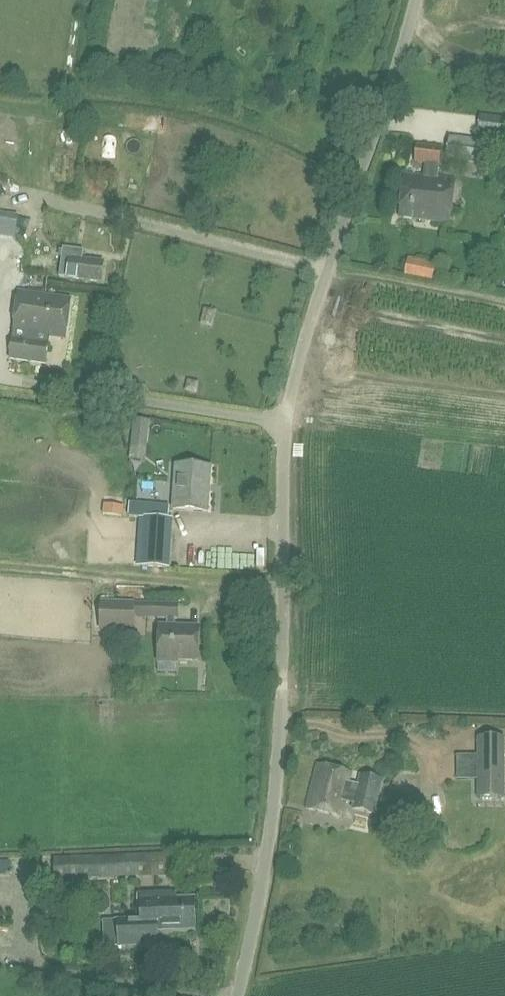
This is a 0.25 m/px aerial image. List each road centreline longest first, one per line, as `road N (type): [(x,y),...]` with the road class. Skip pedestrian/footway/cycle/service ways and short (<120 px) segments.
road 1 (unclassified): [(240,995),(280,743),(285,422),(311,297),(411,0)]

